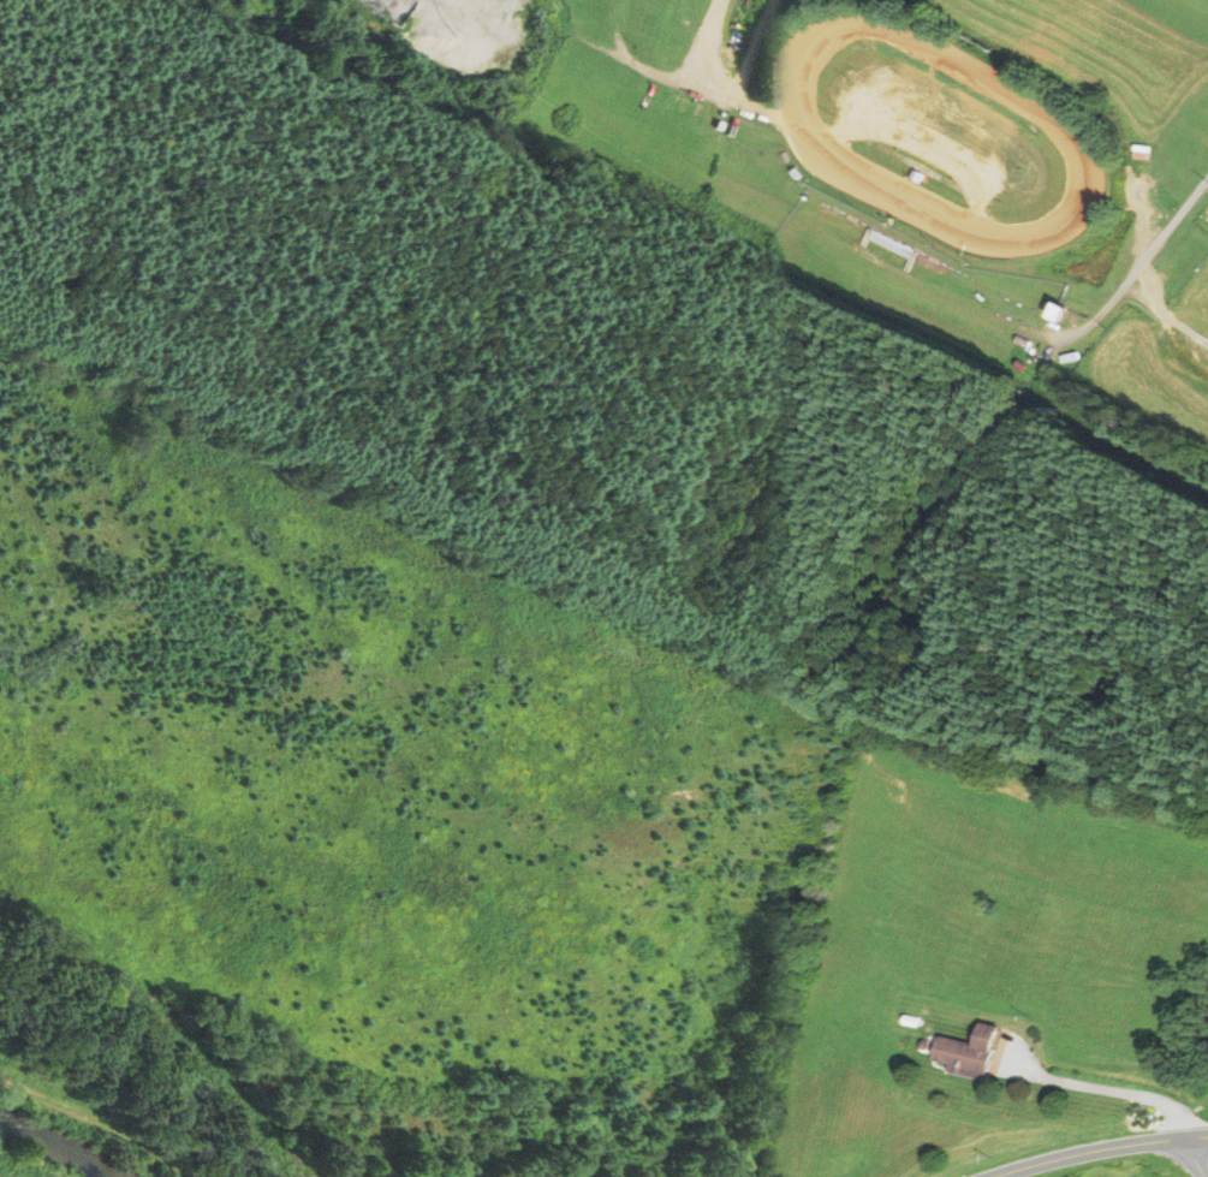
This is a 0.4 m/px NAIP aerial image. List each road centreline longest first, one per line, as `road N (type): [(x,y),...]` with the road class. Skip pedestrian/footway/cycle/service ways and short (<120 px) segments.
road 1 (tertiary): [(997,1176),(1061,1158),(1207,1137)]

